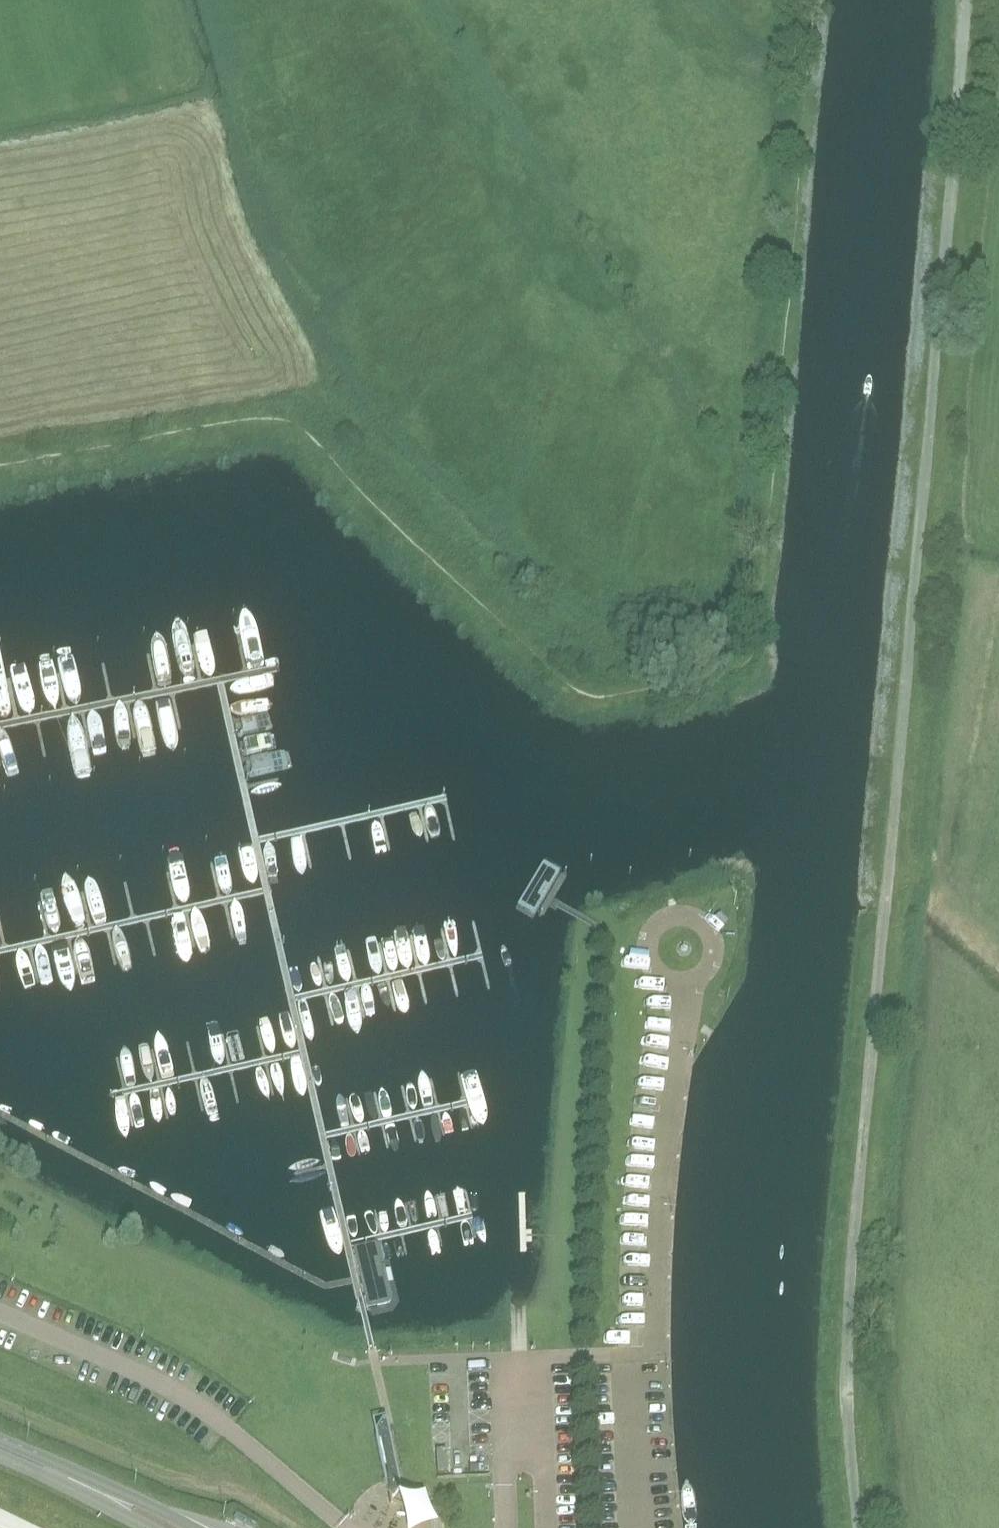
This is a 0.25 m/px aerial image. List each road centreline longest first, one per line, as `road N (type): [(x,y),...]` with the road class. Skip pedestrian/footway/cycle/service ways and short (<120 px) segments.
road 1 (track): [(859,1527),(847,1360),(854,1229),(963,0)]

